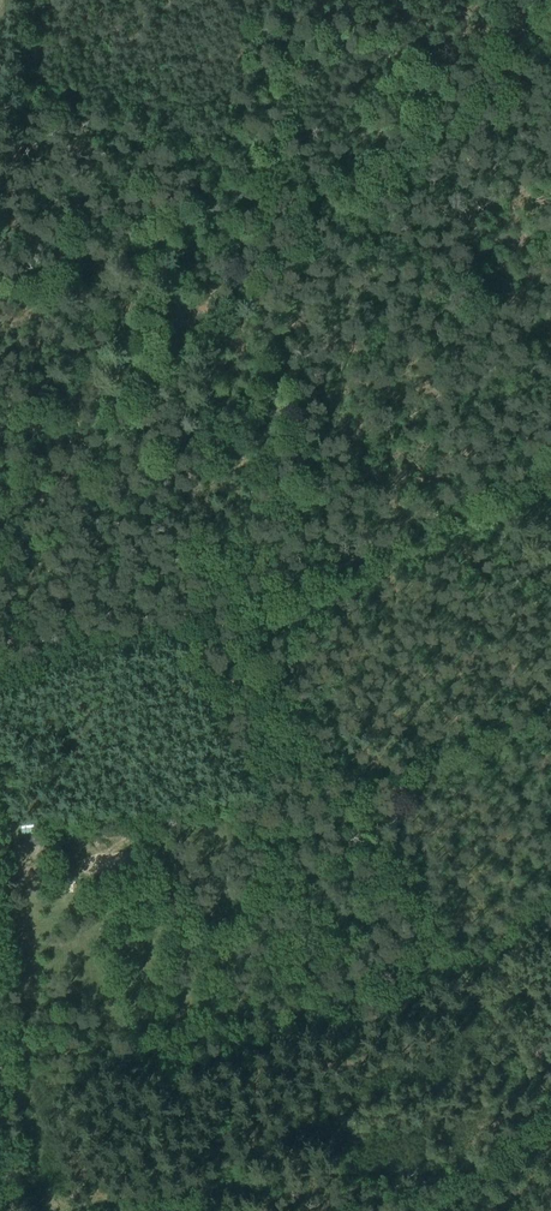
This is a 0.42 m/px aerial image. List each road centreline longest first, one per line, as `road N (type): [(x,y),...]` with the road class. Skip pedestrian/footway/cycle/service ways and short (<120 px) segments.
road 1 (track): [(0,672),(231,607),(550,467)]
road 2 (track): [(0,484),(53,391),(99,117),(132,0)]
road 3 (track): [(360,233),(123,116),(99,117)]

